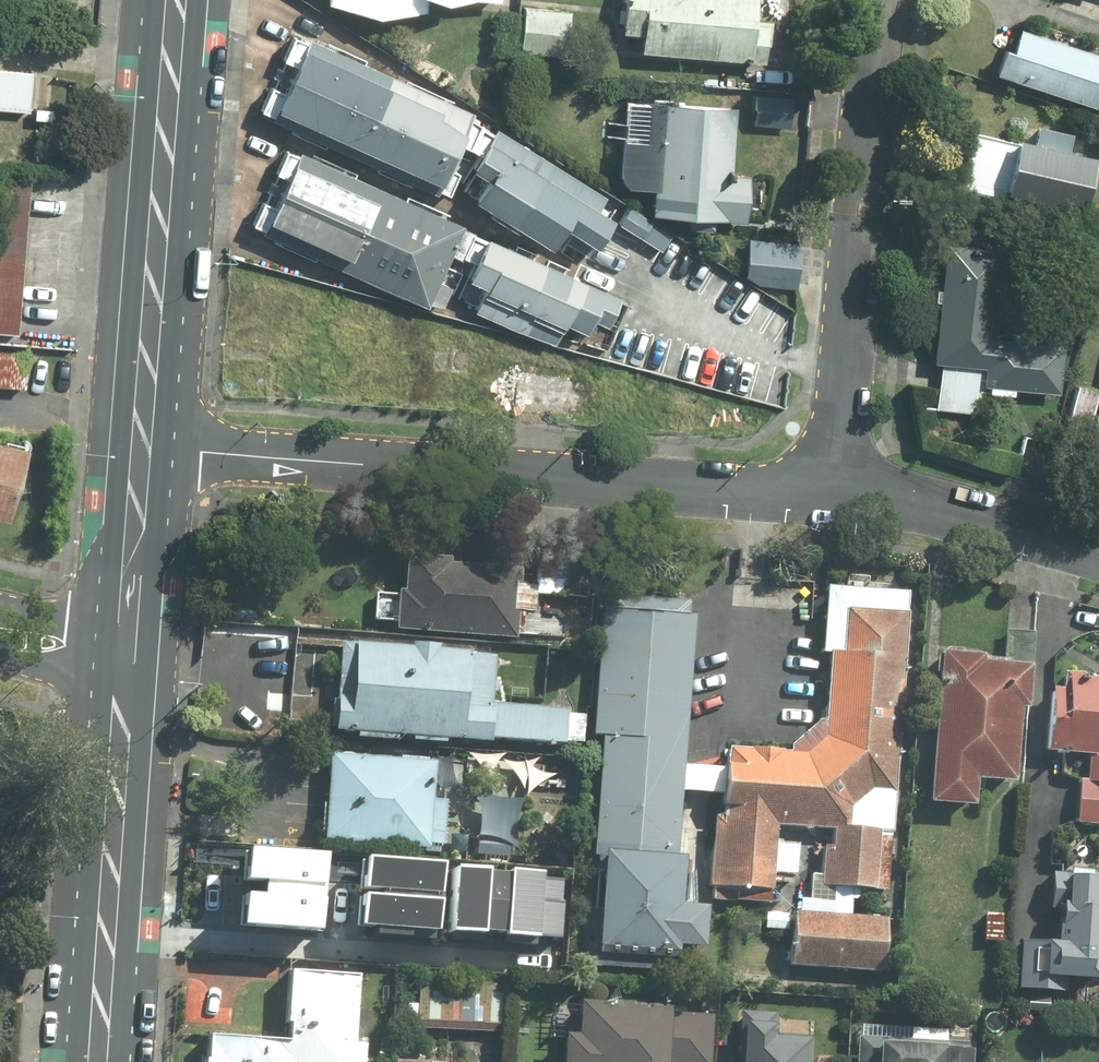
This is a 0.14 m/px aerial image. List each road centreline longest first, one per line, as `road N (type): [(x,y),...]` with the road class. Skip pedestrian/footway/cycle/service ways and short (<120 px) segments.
road 1 (residential): [(145,449),(836,493)]
road 2 (residential): [(883,0),(836,493)]
road 3 (primary): [(180,0),(145,449)]
road 4 (primary): [(130,657),(101,1061)]
road 5 (residential): [(836,493),(1098,559)]
road 6 (primary): [(145,449),(130,657)]
road 7 (residential): [(0,628),(130,657)]

